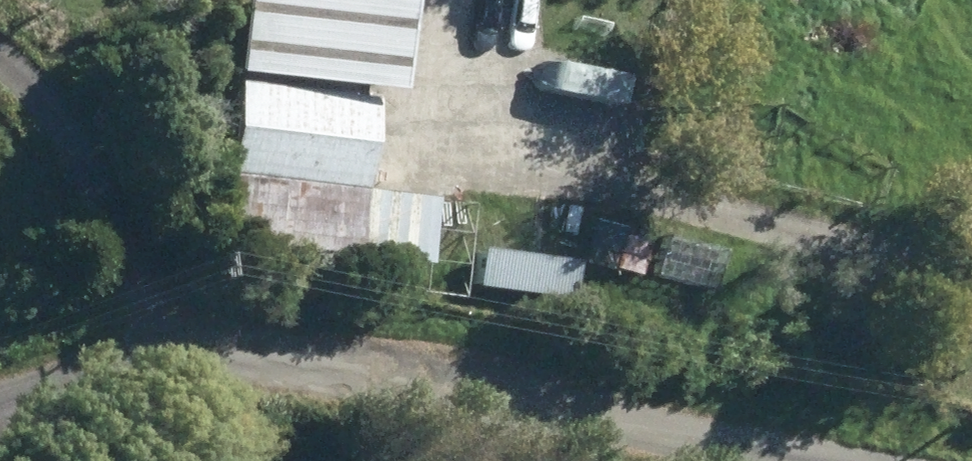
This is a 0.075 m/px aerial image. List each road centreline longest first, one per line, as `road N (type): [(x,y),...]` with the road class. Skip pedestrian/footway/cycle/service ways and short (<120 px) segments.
road 1 (track): [(890,460),(301,354),(57,377),(0,399)]
road 2 (track): [(508,0),(536,101),(629,181),(971,264)]
road 3 (track): [(0,77),(59,151),(128,370)]

